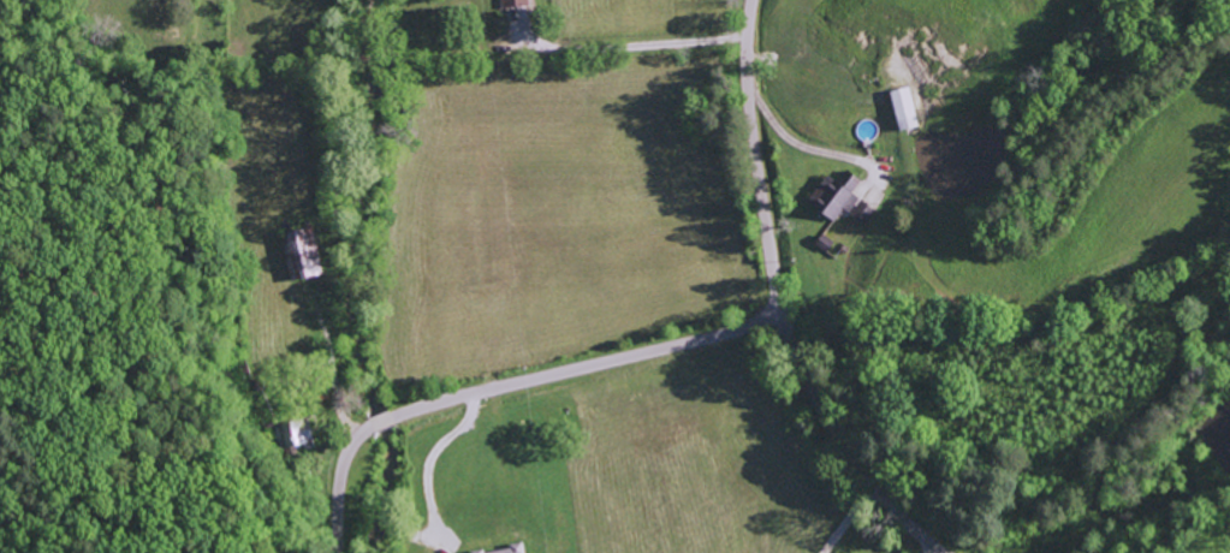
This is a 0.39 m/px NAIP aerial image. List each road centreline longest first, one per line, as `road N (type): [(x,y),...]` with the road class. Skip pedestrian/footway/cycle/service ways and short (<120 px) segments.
road 1 (residential): [(937,552),(858,470),(783,315),(747,94),(752,0)]
road 2 (residential): [(394,418),(783,315)]
road 3 (residential): [(343,552),(345,484),(373,429)]

